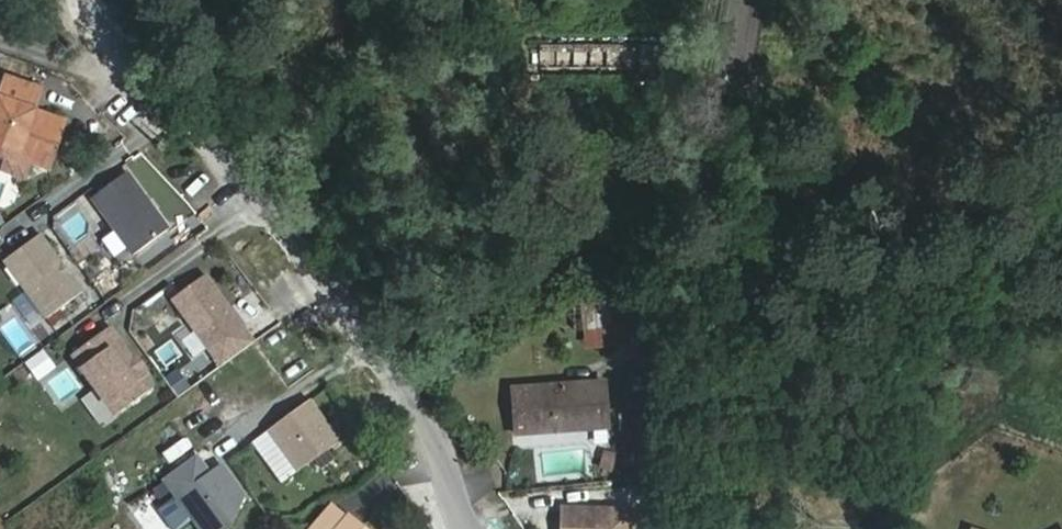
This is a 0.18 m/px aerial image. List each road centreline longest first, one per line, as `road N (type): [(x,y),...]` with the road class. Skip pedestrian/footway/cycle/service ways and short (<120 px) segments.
road 1 (tertiary): [(468,528),(436,432),(289,225),(82,0)]
road 2 (track): [(670,528),(669,379),(698,0)]

